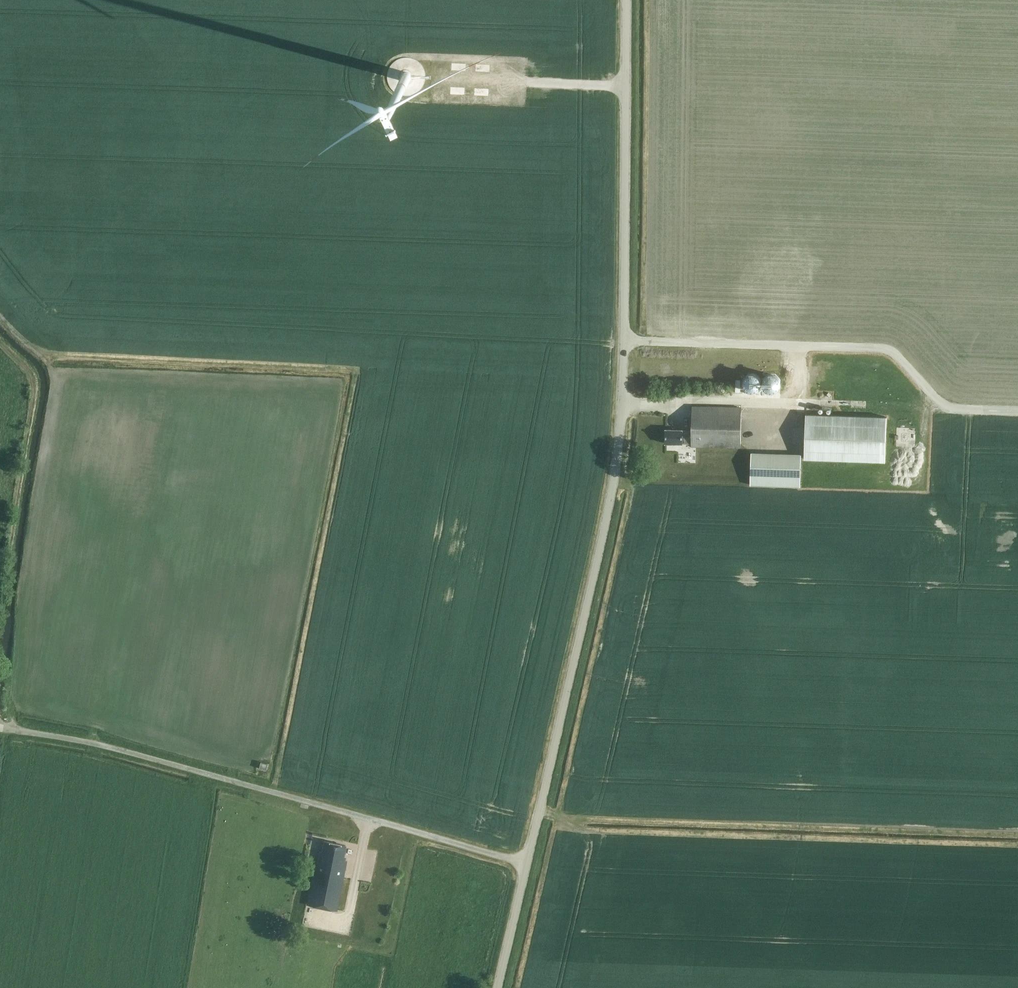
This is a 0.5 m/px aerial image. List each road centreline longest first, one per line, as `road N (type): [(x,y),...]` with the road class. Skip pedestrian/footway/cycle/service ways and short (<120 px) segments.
road 1 (unclassified): [(526,864),(613,486),(627,0)]
road 2 (unclassified): [(526,864),(8,729)]
road 3 (unclassified): [(497,987),(526,864)]

